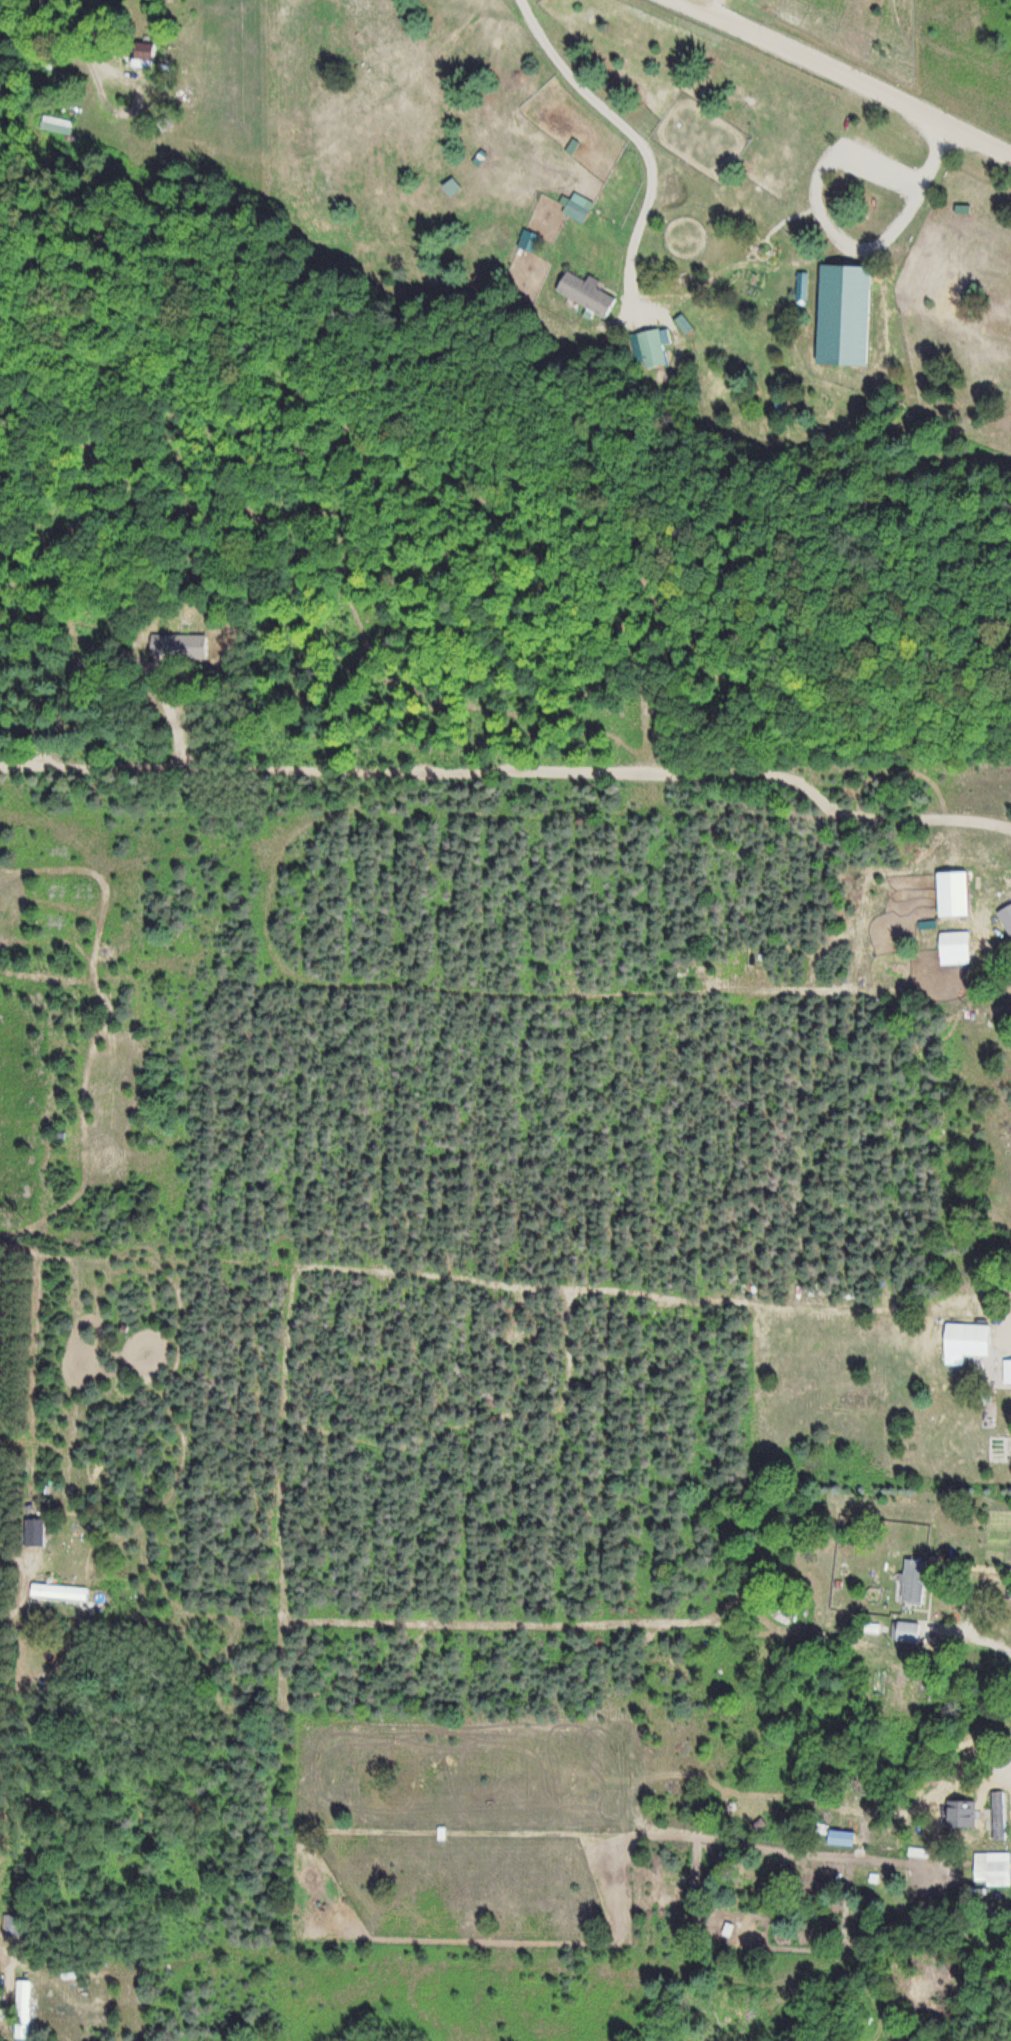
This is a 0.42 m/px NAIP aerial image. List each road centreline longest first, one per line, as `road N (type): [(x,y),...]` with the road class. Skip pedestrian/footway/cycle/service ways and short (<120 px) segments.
road 1 (residential): [(1010,828),(866,819),(794,785),(704,778),(0,770)]
road 2 (residential): [(1010,155),(681,0)]

